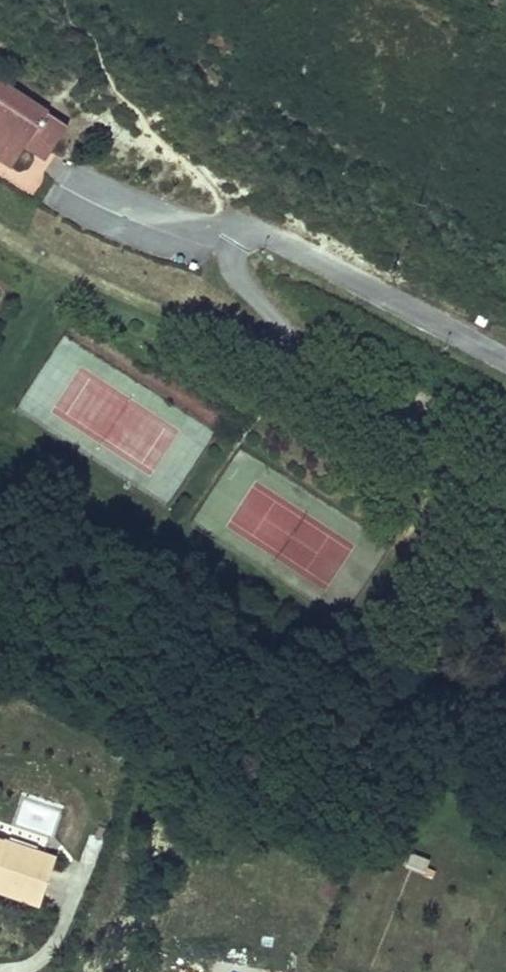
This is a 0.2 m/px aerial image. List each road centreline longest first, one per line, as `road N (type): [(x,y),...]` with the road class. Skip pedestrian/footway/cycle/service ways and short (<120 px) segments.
road 1 (track): [(0,430),(340,639),(376,624),(413,556),(429,483)]
road 2 (track): [(281,336),(254,335),(0,220)]
road 3 (residential): [(505,353),(270,229),(239,228)]

